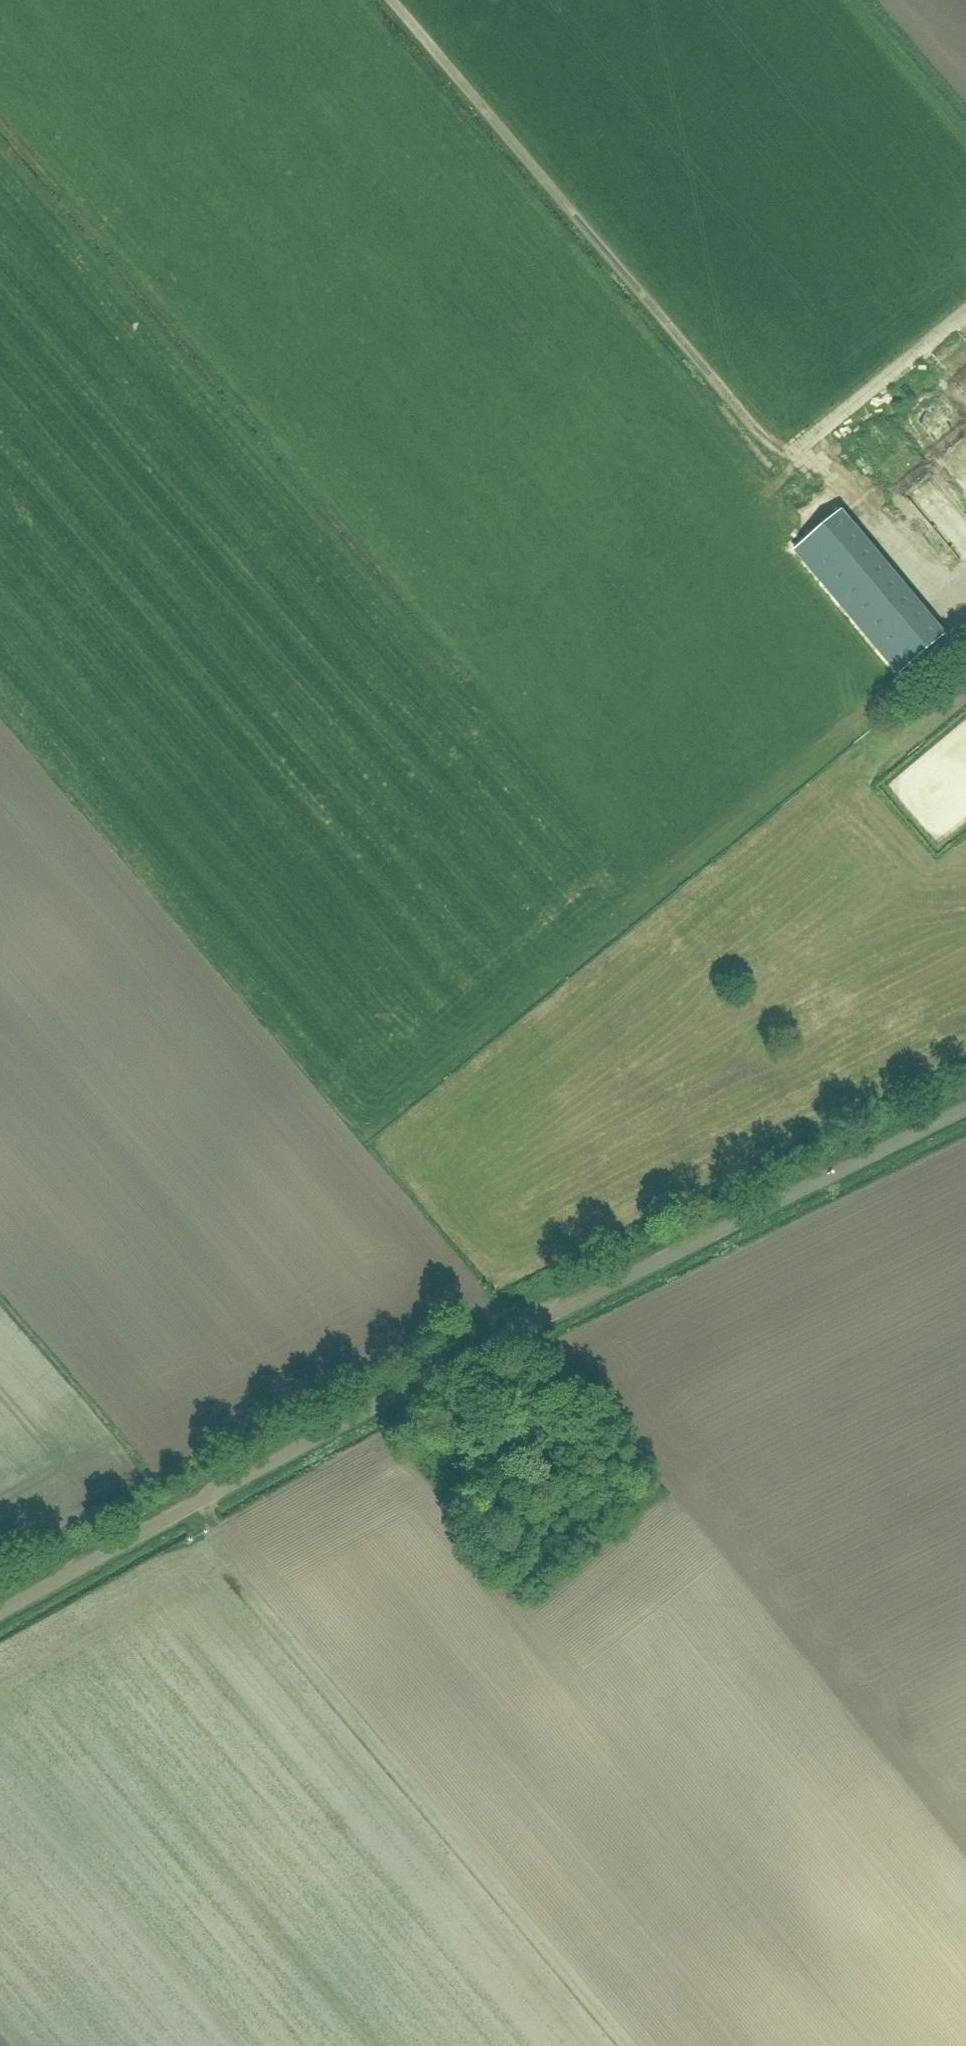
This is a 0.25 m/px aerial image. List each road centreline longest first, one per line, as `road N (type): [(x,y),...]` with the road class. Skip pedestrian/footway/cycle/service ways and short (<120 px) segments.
road 1 (unclassified): [(0,1617),(458,1364),(965,1109)]
road 2 (track): [(386,0),(775,453),(791,458),(804,450),(965,314)]

